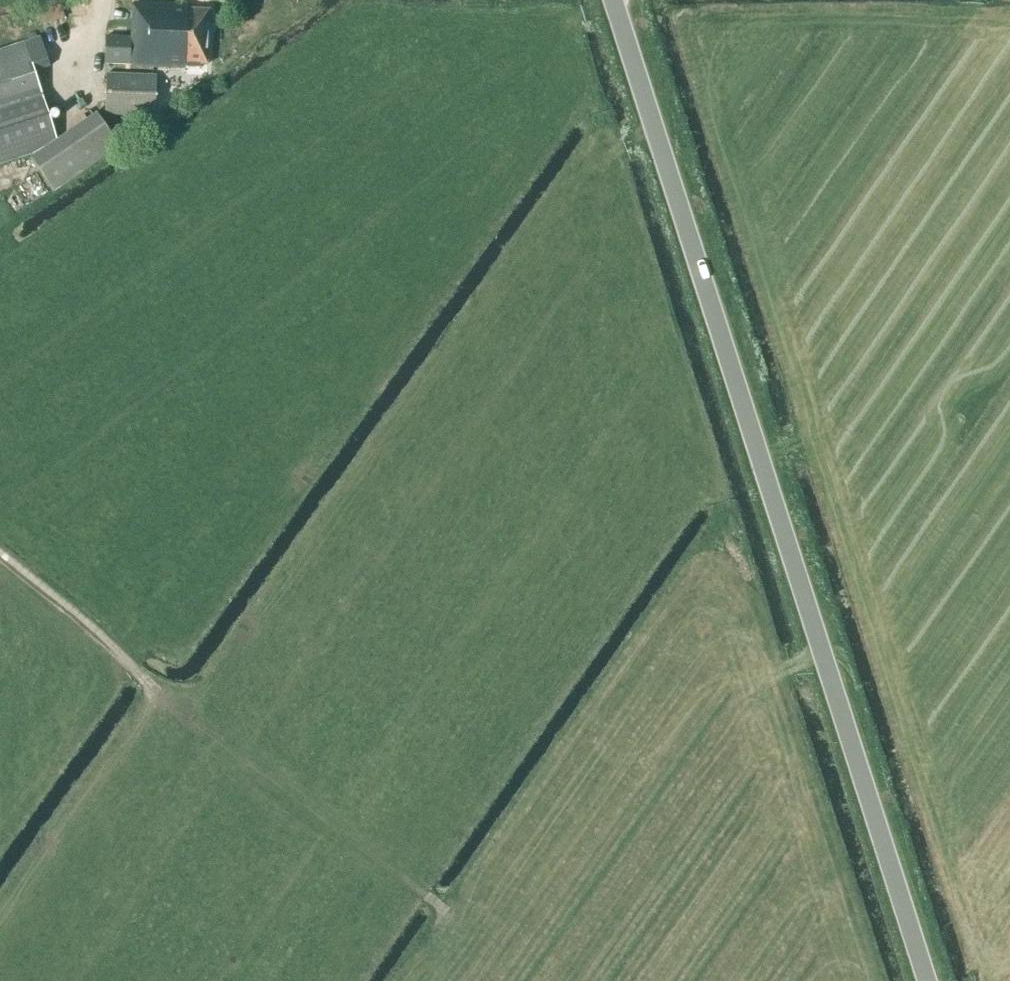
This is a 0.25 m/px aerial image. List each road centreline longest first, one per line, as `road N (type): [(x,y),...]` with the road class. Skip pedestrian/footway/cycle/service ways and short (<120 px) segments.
road 1 (tertiary): [(919,980),(610,0)]

